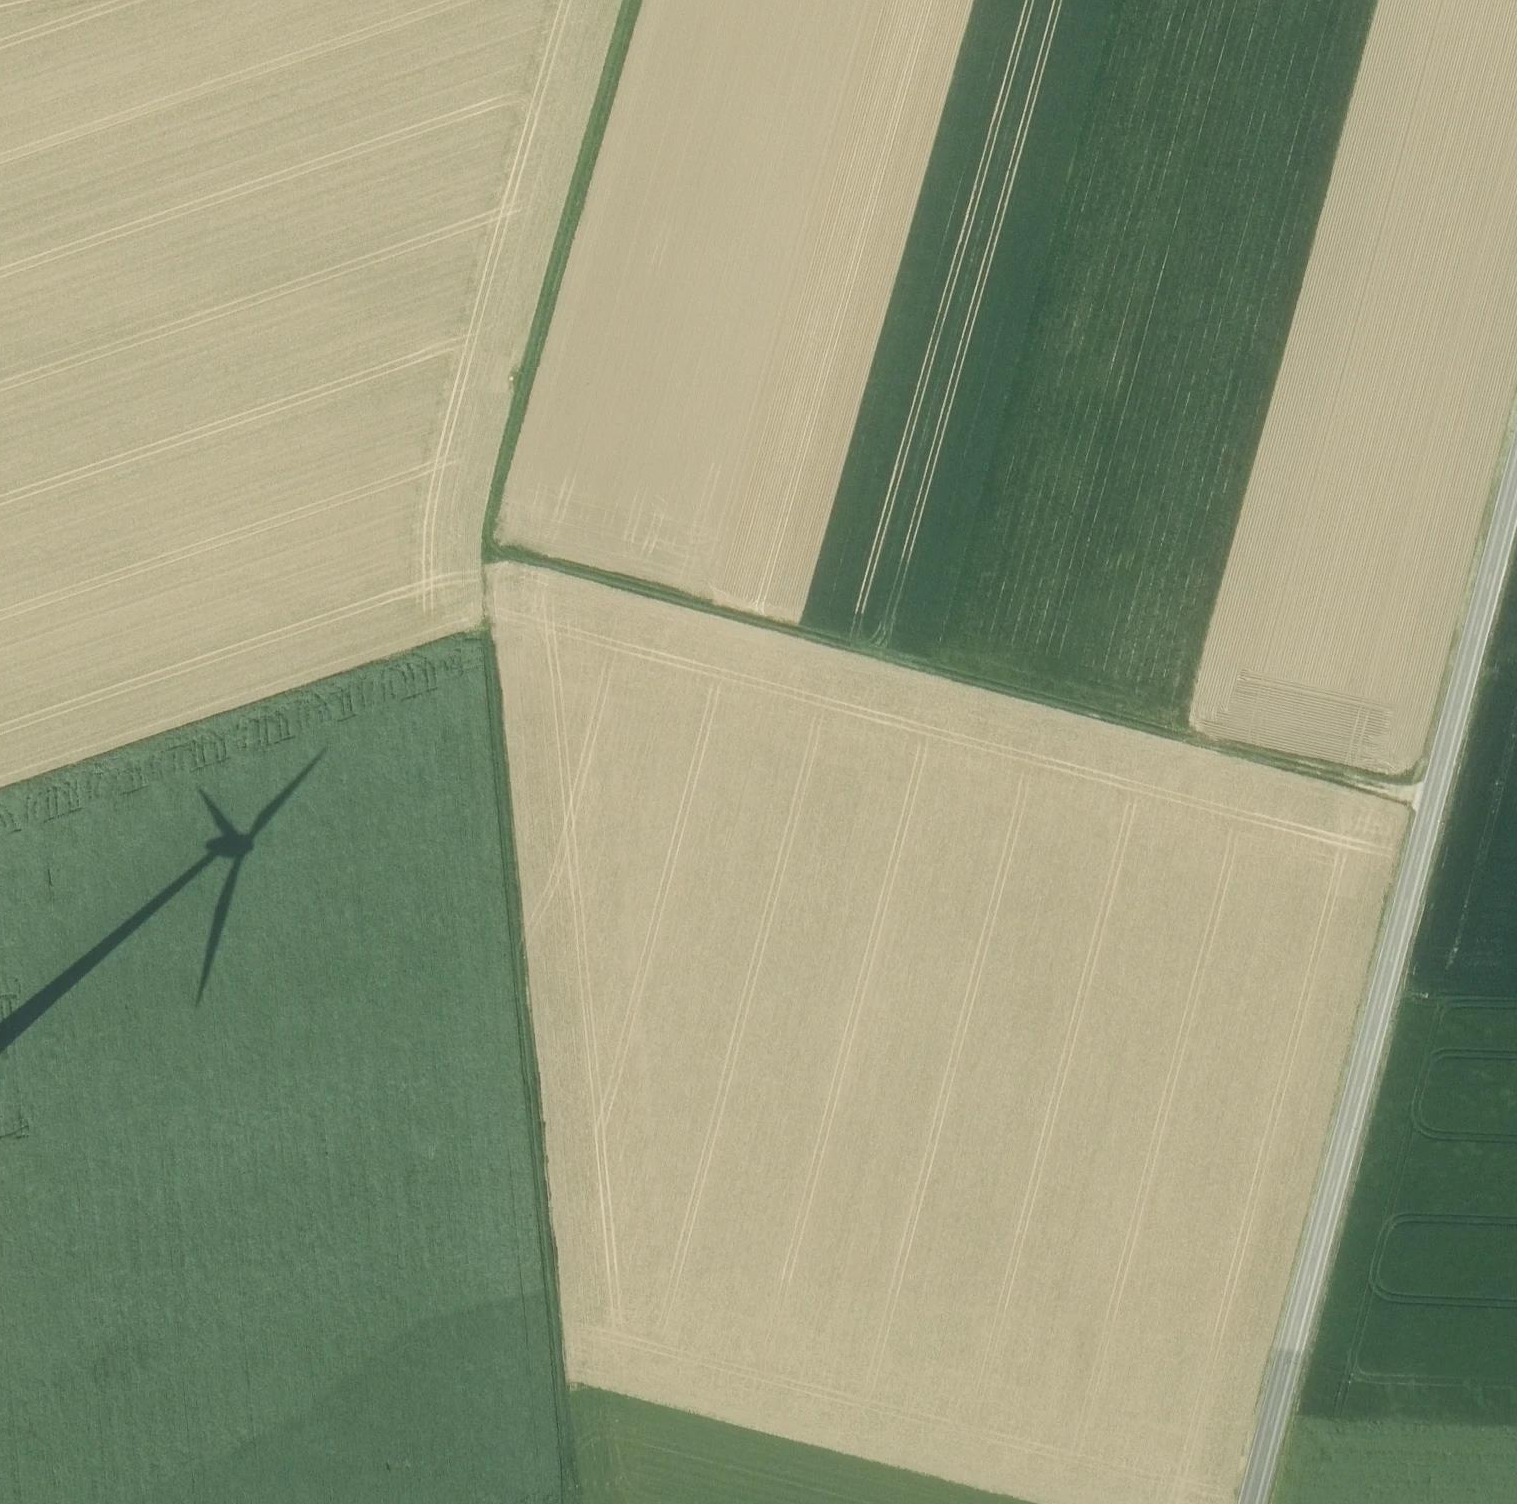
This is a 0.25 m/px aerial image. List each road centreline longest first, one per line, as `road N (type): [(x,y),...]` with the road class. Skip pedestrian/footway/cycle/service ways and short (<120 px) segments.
road 1 (tertiary): [(1252,1503),(1516,480)]
road 2 (track): [(488,555),(1433,806)]

